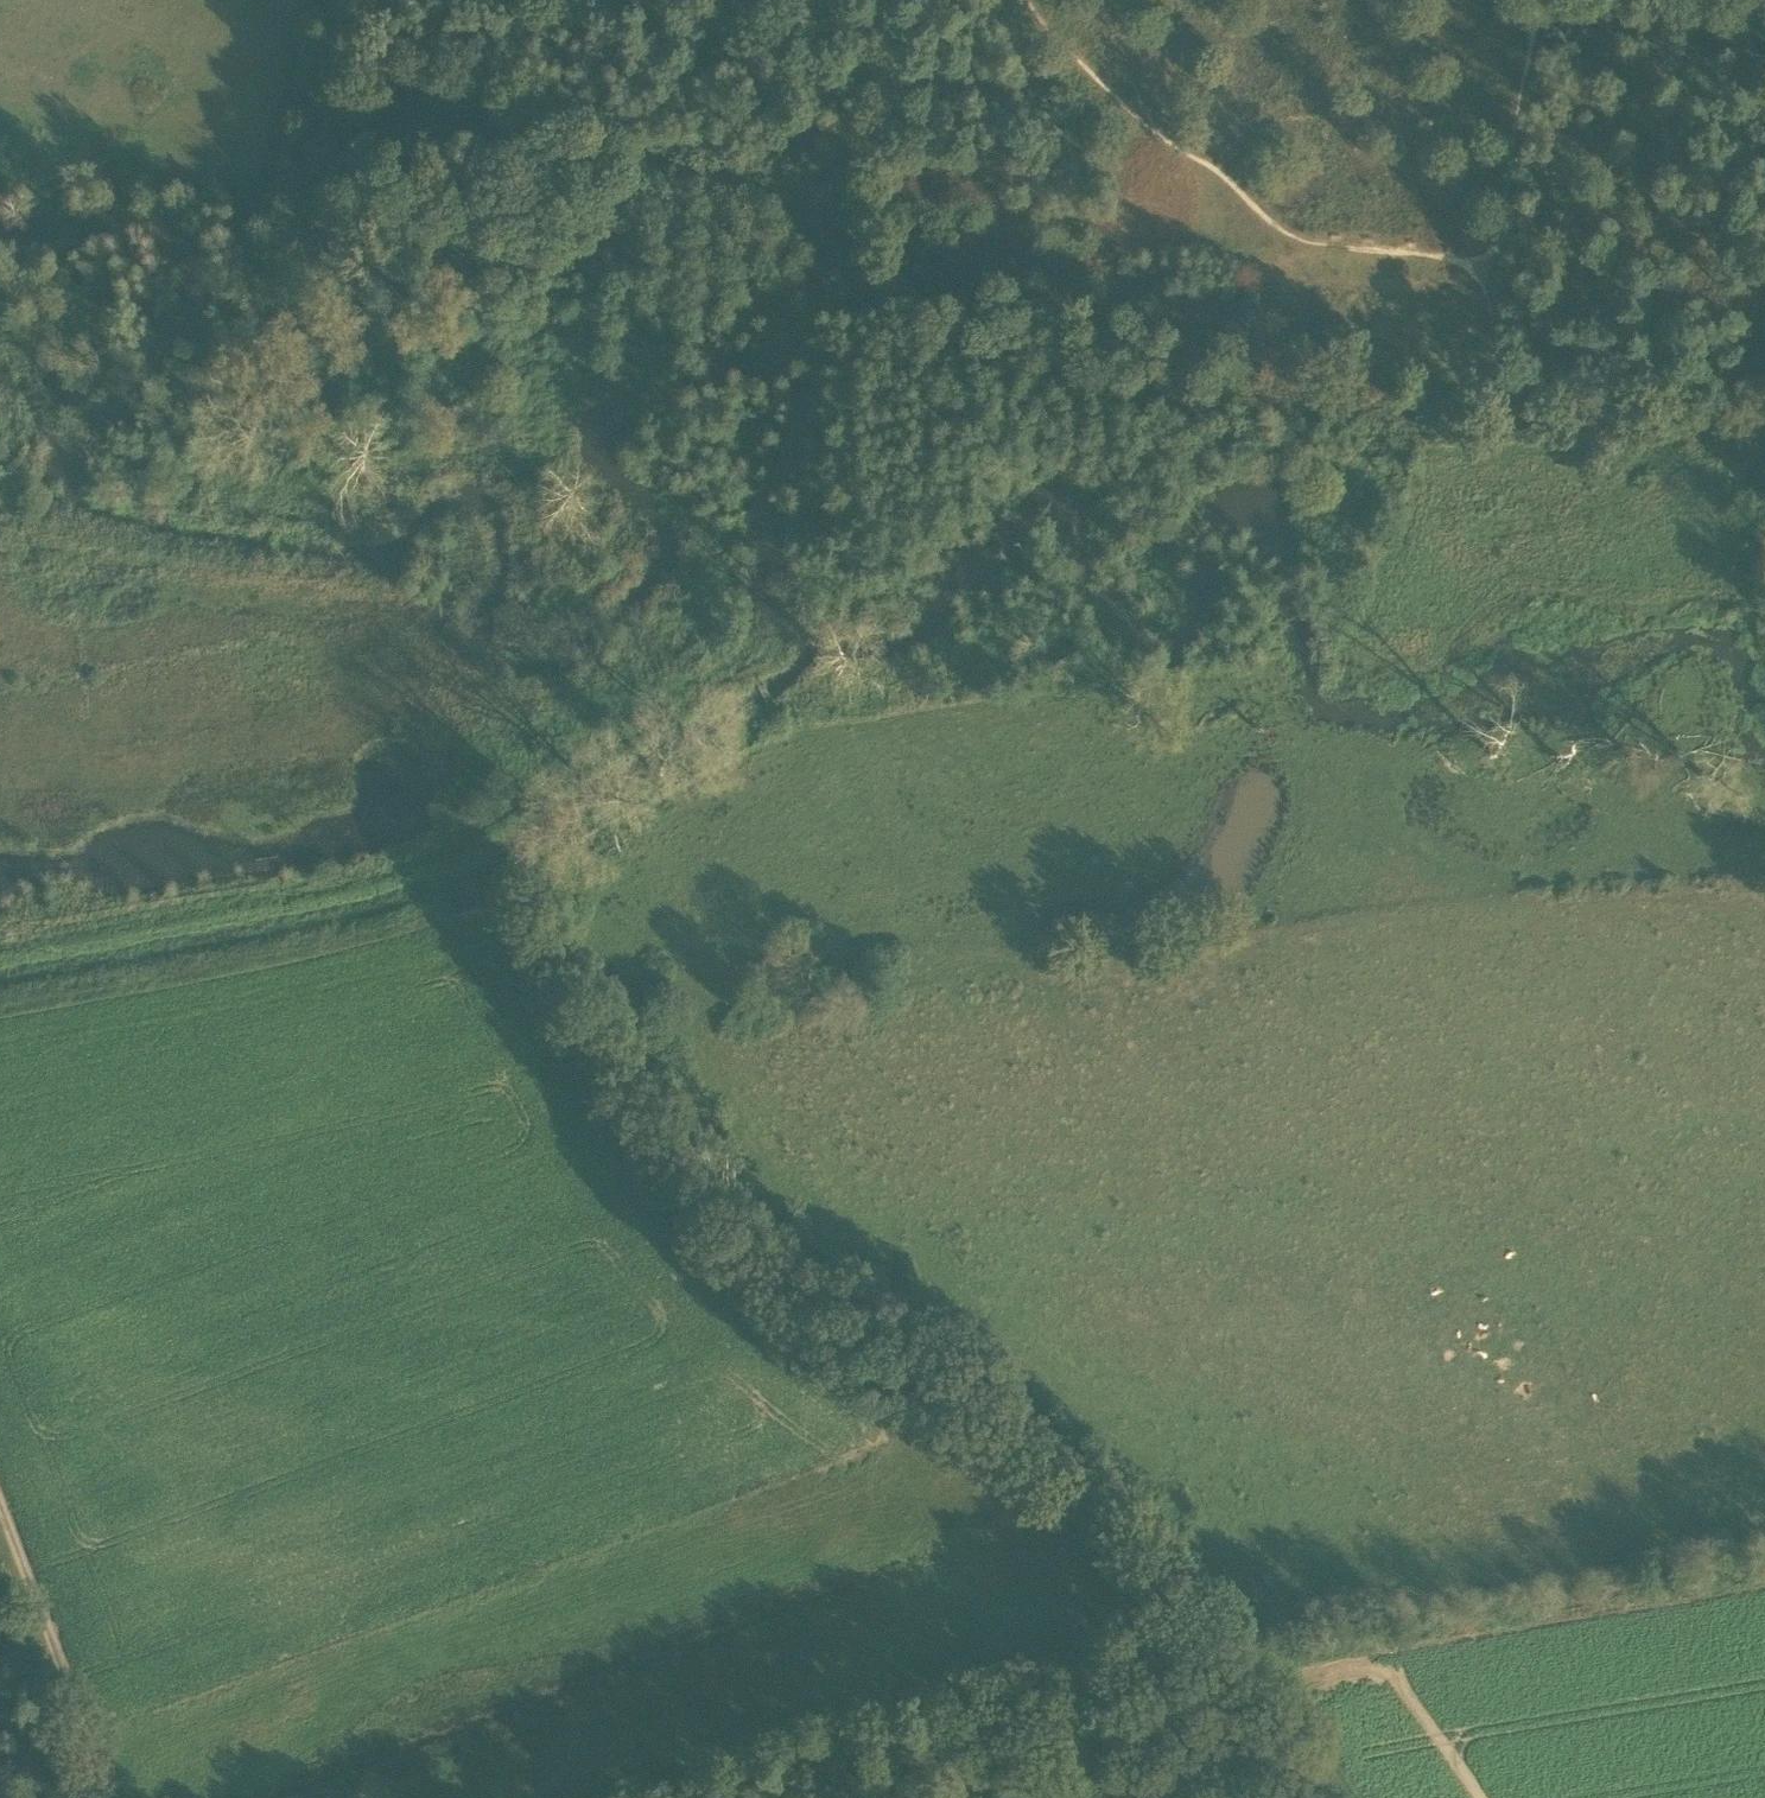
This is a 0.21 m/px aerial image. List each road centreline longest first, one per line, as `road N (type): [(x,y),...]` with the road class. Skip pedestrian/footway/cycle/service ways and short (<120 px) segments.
road 1 (track): [(0,1566),(95,1797)]

